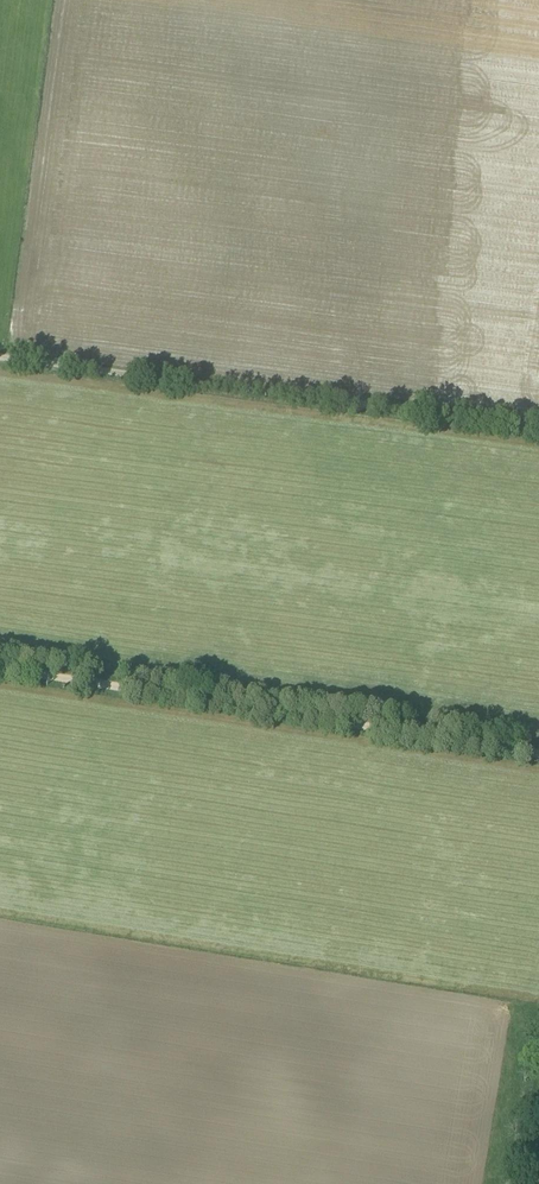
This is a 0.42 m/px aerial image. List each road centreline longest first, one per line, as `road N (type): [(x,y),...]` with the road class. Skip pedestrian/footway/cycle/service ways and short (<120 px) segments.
road 1 (unclassified): [(538,428),(0,357)]

